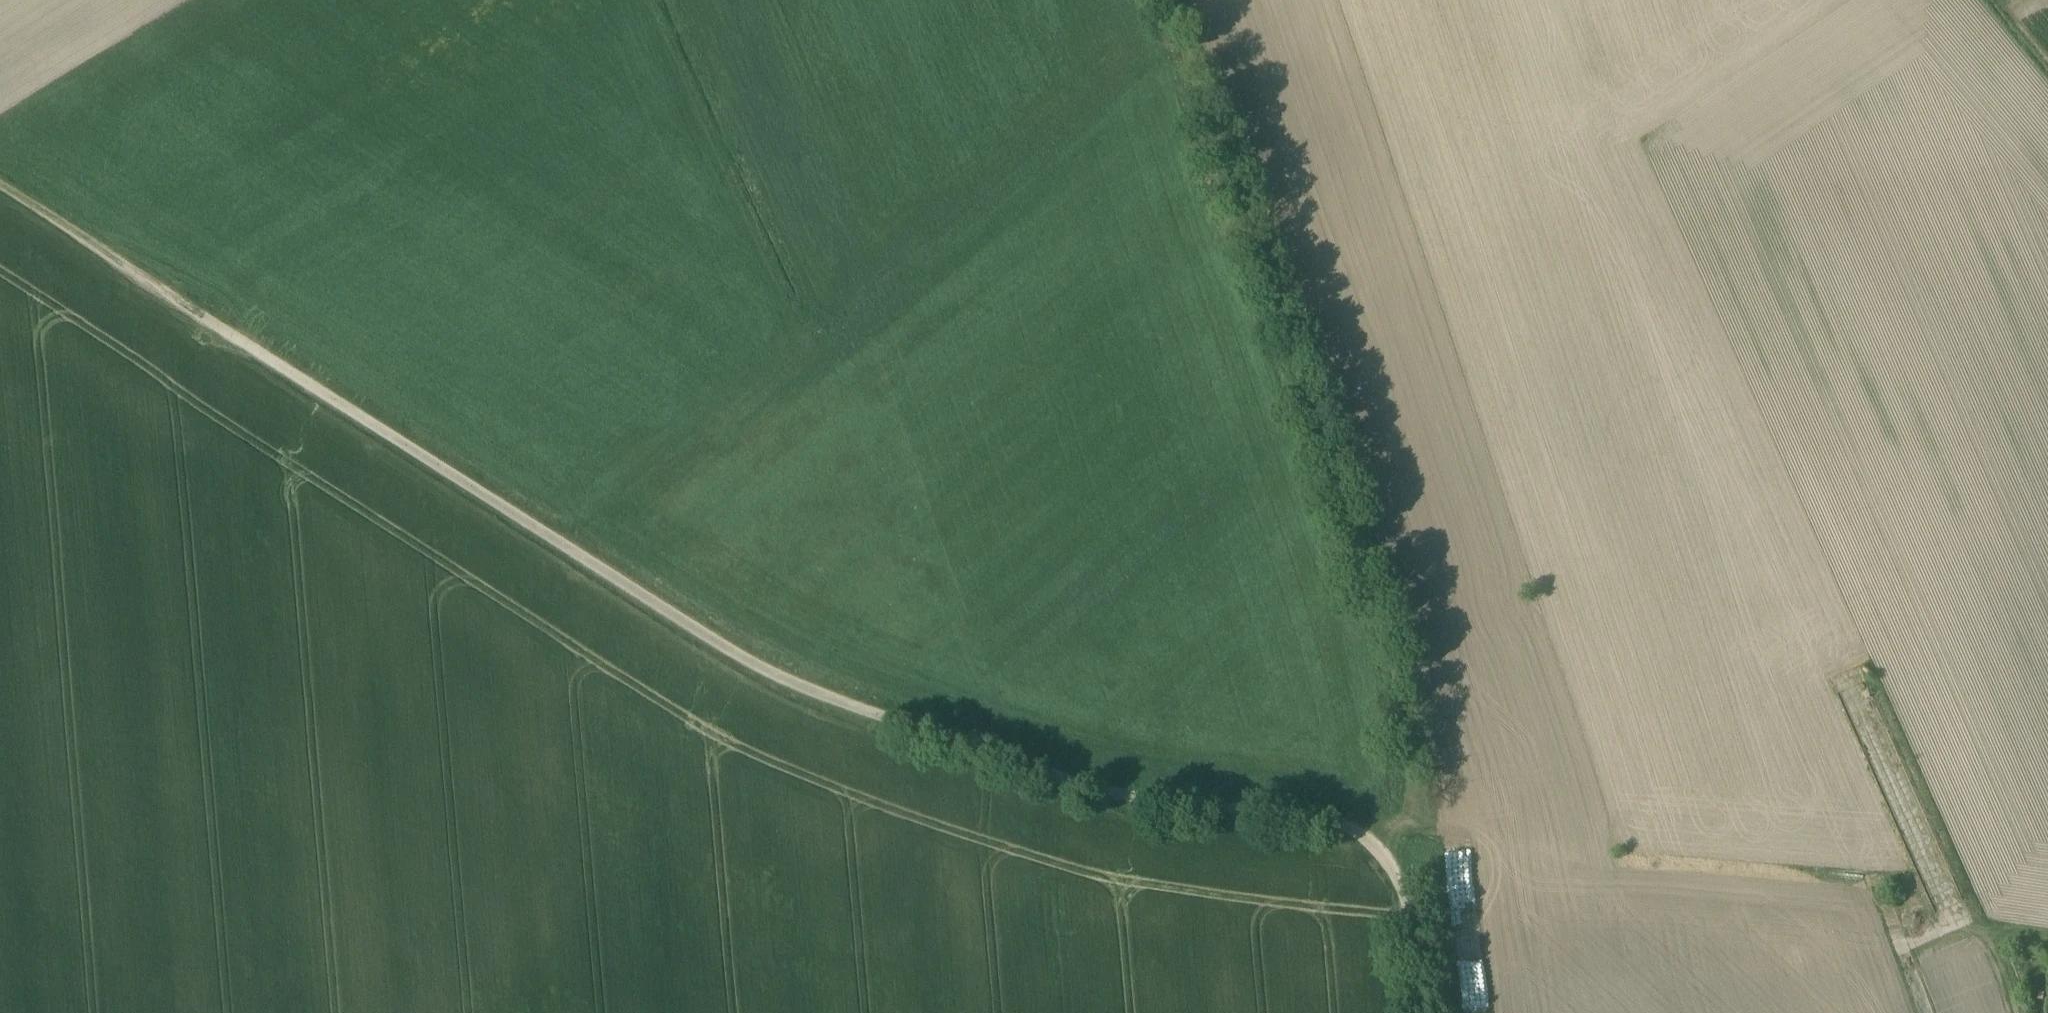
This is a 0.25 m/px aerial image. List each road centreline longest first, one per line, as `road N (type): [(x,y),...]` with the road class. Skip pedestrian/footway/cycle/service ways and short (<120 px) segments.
road 1 (track): [(0,196),(761,673),(1151,807),(1355,828)]
road 2 (track): [(1376,842),(1401,822),(1407,801),(1388,665),(1296,349),(1168,0)]
road 3 (track): [(1401,822),(1488,847),(1873,886)]
road 4 (unclassified): [(1418,1012),(1406,894),(1393,863),(1355,828)]

